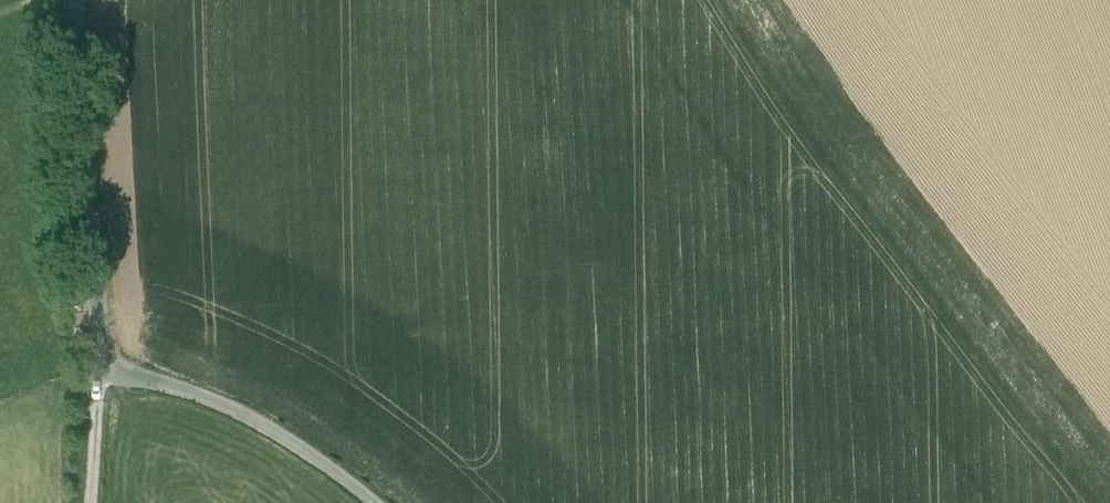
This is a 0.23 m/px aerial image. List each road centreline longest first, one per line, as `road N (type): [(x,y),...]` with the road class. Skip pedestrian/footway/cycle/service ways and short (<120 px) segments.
road 1 (unclassified): [(376,502),(243,412),(154,379),(99,369),(78,0)]

